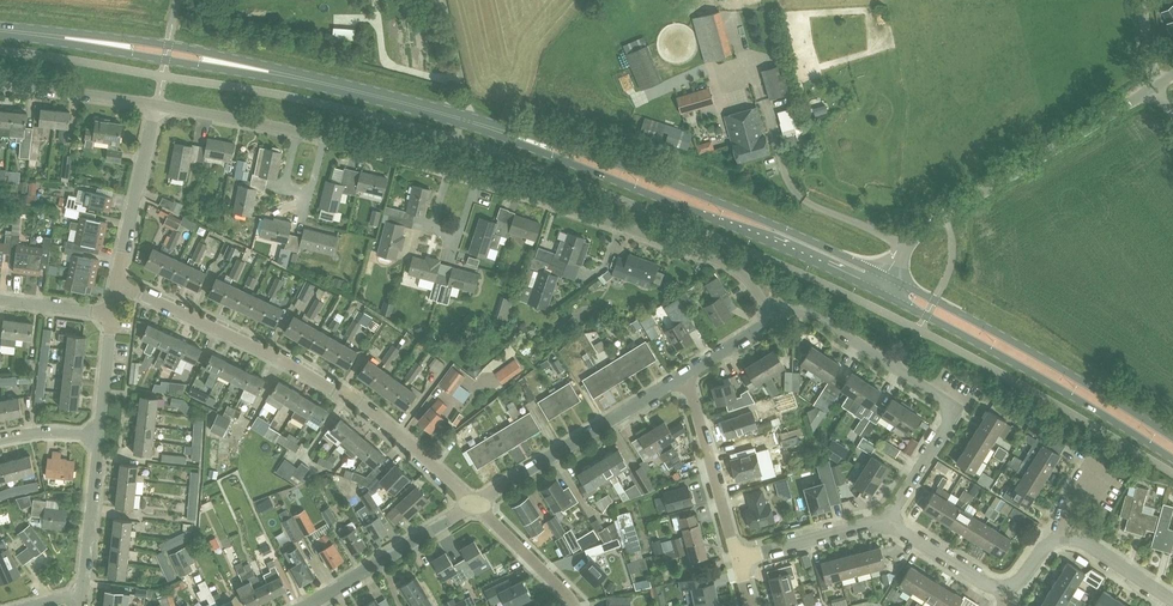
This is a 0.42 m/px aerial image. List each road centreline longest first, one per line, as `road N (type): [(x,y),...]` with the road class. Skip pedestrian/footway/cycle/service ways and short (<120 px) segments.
road 1 (primary): [(461,119),(261,70),(0,30)]
road 2 (primary): [(887,275),(650,174),(461,119)]
road 3 (primary): [(461,119),(877,291)]
road 4 (residential): [(476,505),(376,413),(117,284)]
road 5 (residential): [(887,523),(957,406),(812,308),(793,306),(772,319)]
road 6 (primary): [(877,291),(1050,382),(1172,459)]
road 7 (residential): [(772,319),(746,276),(722,262),(478,179)]
road 8 (primary): [(1172,438),(887,275)]
road 9 (unclassified): [(907,245),(1154,86)]
road 10 (residential): [(476,505),(686,376)]
road 11 (residential): [(303,605),(476,505)]
road 12 (residential): [(738,560),(686,376)]
road 13 (residential): [(117,284),(156,104)]
road 14 (residential): [(84,595),(98,436)]
road 15 (residential): [(156,104),(0,85)]
road 16 (residential): [(738,560),(887,523)]
road 17 (residential): [(1013,595),(887,523)]
road 18 (residential): [(297,132),(156,104)]
road 19 (residential): [(575,605),(476,505)]
road 20 (residential): [(1172,600),(1061,530)]
road 21 (residential): [(449,171),(327,138)]
road 22 (residential): [(98,436),(113,313)]

